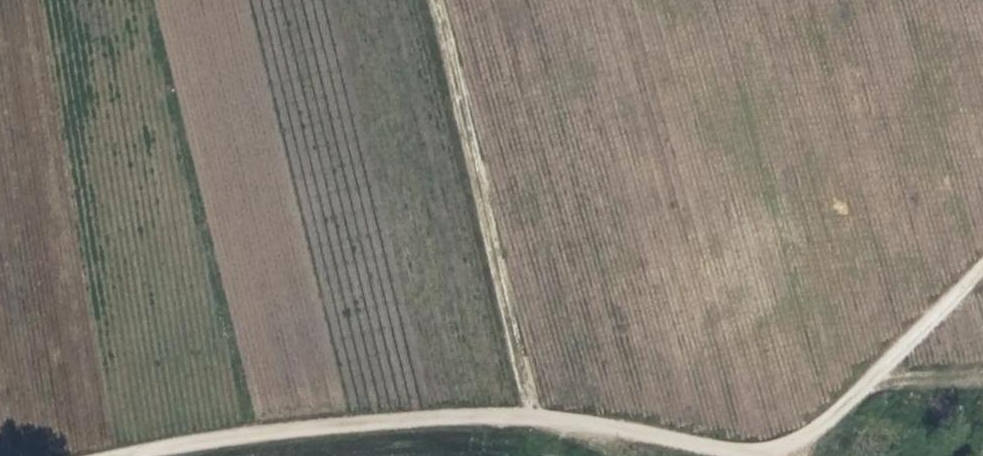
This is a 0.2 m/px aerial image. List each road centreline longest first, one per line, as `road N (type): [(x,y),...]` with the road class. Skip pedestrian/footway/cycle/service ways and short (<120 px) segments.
road 1 (track): [(742,455),(536,419),(435,418),(221,439),(131,455)]
road 2 (track): [(536,419),(435,0)]
road 3 (track): [(773,455),(829,419),(982,272)]

